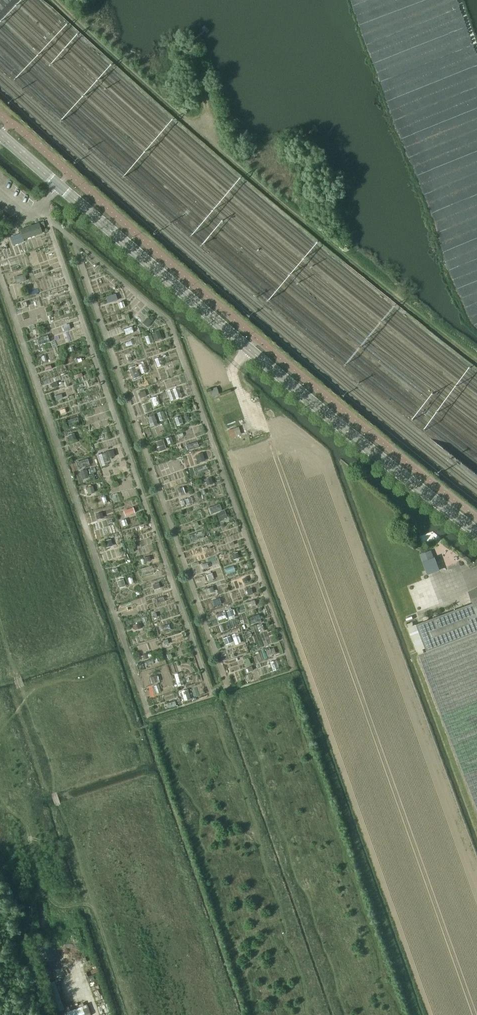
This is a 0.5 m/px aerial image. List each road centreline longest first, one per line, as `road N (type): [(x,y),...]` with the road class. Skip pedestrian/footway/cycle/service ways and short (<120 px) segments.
road 1 (tertiary): [(476,533),(320,411),(0,134)]

